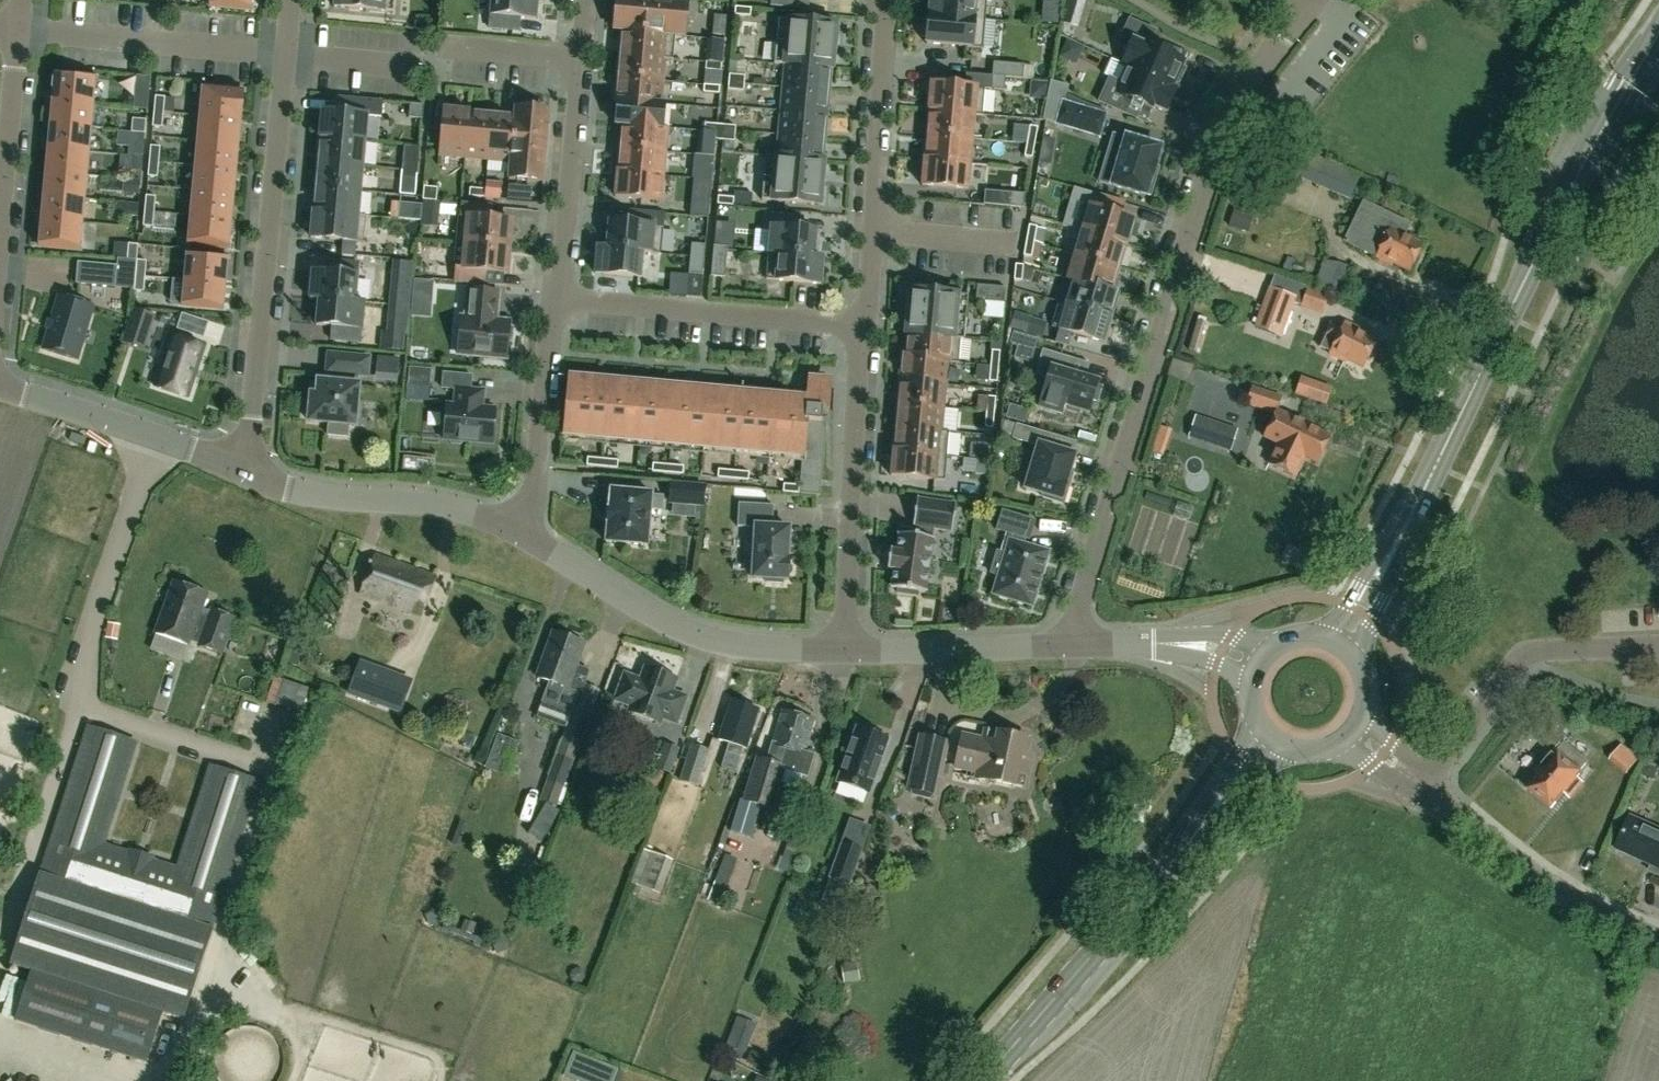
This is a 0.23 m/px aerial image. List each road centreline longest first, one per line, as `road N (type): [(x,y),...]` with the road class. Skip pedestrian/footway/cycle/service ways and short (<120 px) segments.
road 1 (secondary): [(1341,644),(1552,225),(1658,34)]
road 2 (residential): [(1068,645),(1224,117),(1305,10)]
road 3 (residential): [(291,0),(243,473)]
road 4 (secondary): [(982,1080),(1272,738)]
road 5 (residential): [(843,652),(755,650),(691,638),(515,530)]
road 6 (residential): [(861,325),(843,652)]
road 7 (residential): [(560,298),(861,325)]
road 8 (residential): [(1423,788),(1525,656),(1658,647)]
road 9 (residential): [(587,0),(560,298)]
road 10 (residential): [(1423,788),(1560,891),(1658,942)]
road 11 (residential): [(515,530),(452,507),(307,493),(243,473)]
road 12 (residential): [(243,473),(0,393)]
road 13 (residential): [(560,298),(536,477),(515,530)]
road 14 (residential): [(886,0),(873,231)]
road 15 (residential): [(1068,645),(843,652)]
road 16 (residential): [(1257,664),(1221,649),(1068,645)]
road 17 (residential): [(0,215),(17,27)]
road 18 (residential): [(1012,243),(873,231)]

